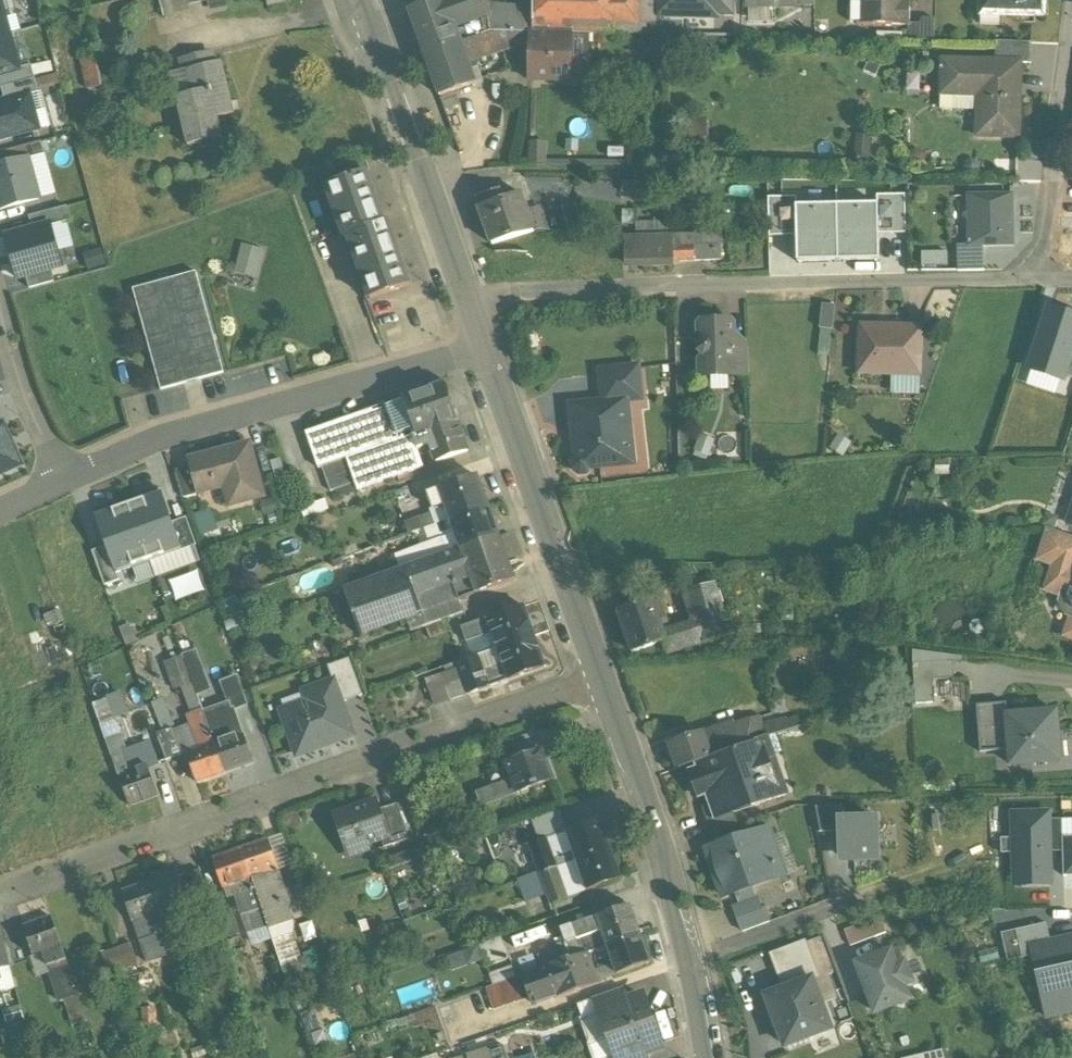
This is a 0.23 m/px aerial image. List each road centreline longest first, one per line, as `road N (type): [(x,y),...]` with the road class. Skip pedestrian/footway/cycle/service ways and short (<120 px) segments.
road 1 (residential): [(605,678),(3,901)]
road 2 (residential): [(1041,281),(468,298)]
road 3 (residential): [(484,344),(174,441),(69,483)]
road 4 (tertiary): [(708,1057),(658,821),(605,678)]
road 5 (tertiary): [(605,678),(484,344)]
road 6 (tertiary): [(468,298),(375,7)]
road 7 (residential): [(1071,23),(1041,281)]
road 8 (residential): [(0,312),(14,363),(69,483)]

